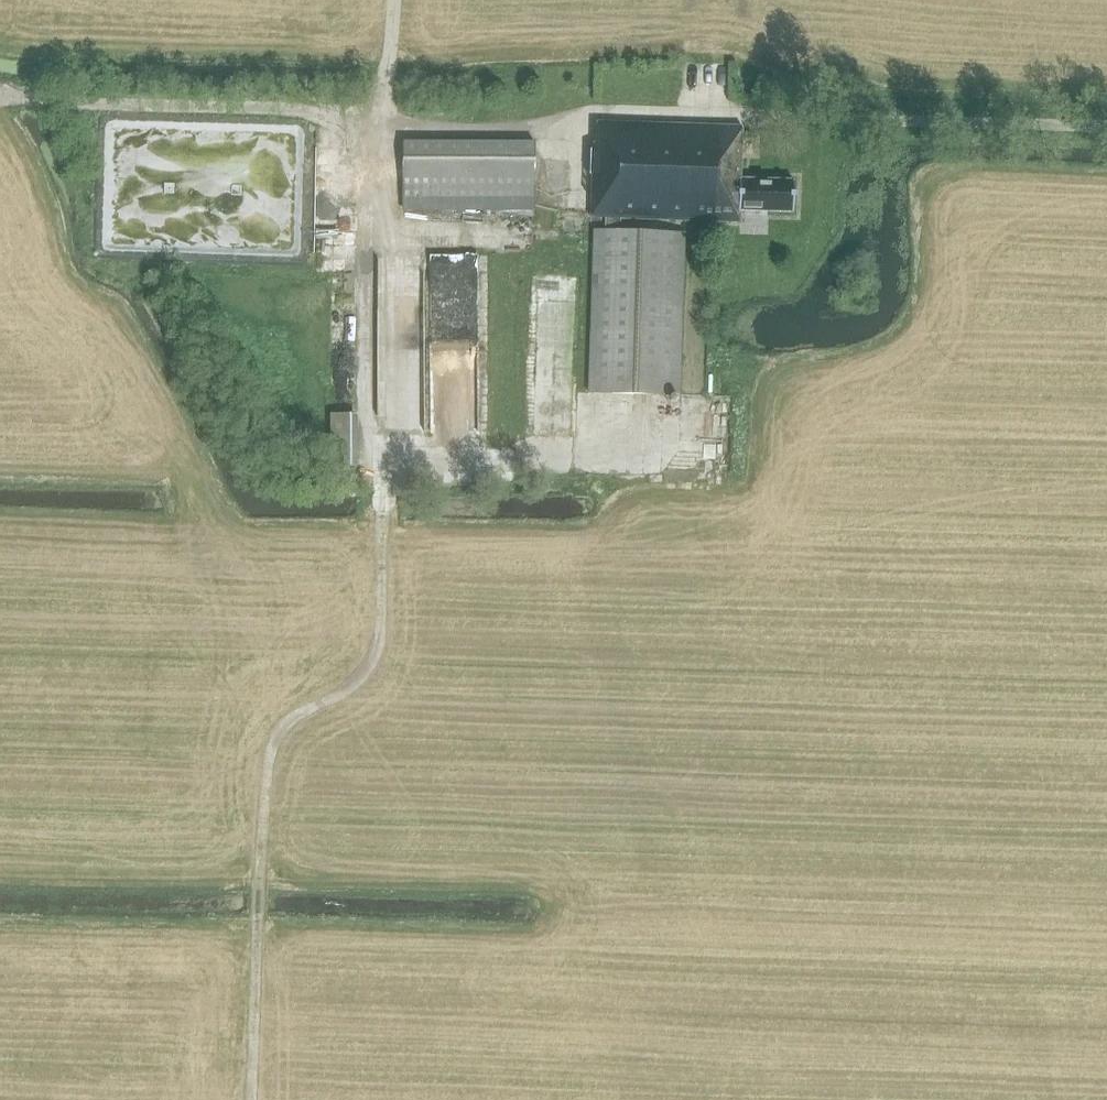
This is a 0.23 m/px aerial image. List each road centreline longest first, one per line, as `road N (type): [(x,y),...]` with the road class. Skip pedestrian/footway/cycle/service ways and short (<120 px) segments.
road 1 (track): [(394,0),(363,246),(381,639),(375,664),(360,678),(302,708),(274,740),(257,904),(252,1099)]
road 2 (track): [(0,97),(267,107),(379,131),(539,131),(594,113),(762,115)]

